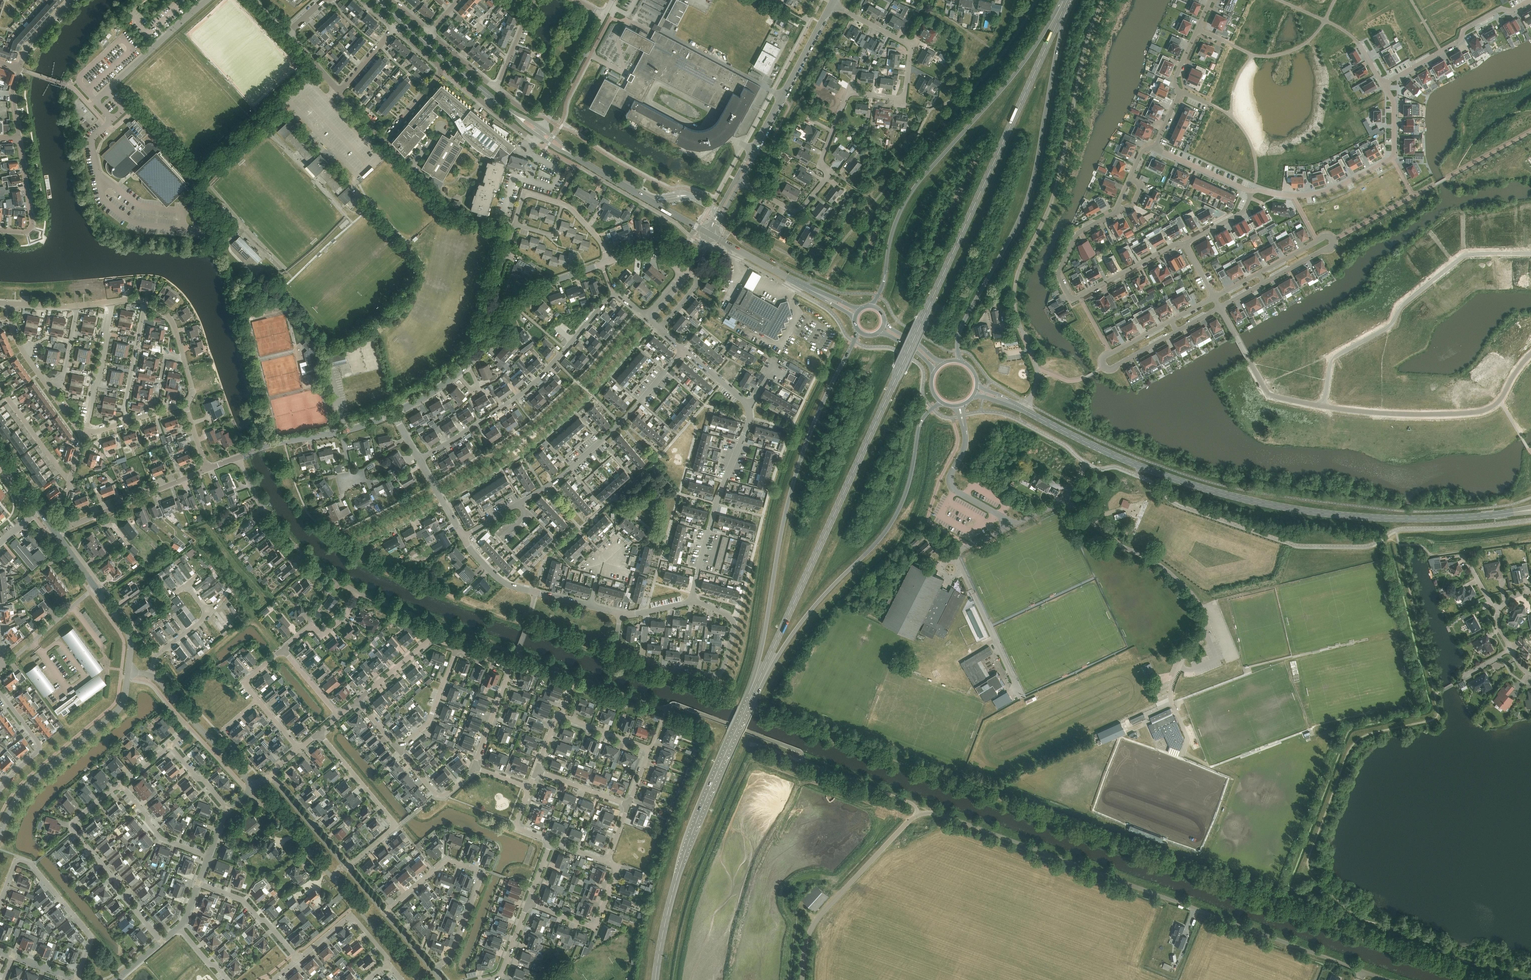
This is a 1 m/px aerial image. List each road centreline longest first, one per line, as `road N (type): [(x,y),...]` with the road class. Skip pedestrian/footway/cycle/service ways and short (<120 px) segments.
road 1 (primary): [(753,695),(1067,0)]
road 2 (secondary): [(1530,510),(1400,519),(1263,503),(1119,458),(1025,410)]
road 3 (unclassified): [(1387,979),(938,814),(919,815)]
road 4 (residential): [(741,182),(798,211),(831,172),(821,161),(847,95),(904,99),(912,48),(832,4)]
road 5 (primary): [(859,330),(798,468),(753,695)]
road 6 (primary): [(959,361),(960,331),(1030,191),(1070,0)]
road 7 (primary): [(1064,0),(1022,65),(907,200),(871,306)]
road 8 (primary): [(753,695),(808,614),(890,525),(909,482),(919,426),(940,402)]
road 9 (primary): [(656,979),(690,836),(753,695)]
road 10 (residential): [(283,649),(308,628),(328,632),(360,593),(298,550),(238,458)]
road 11 (residential): [(1530,253),(1466,254),(1400,306),(1391,325),(1334,357),(1324,406)]
road 12 (residential): [(1170,698),(1182,660),(1206,628),(1202,609),(1167,571),(1117,545),(1066,500)]
road 13 (residential): [(419,460),(525,392),(613,293)]
road 14 (residential): [(1185,244),(1072,301),(1057,274),(1076,234),(1115,212)]
road 15 (residential): [(1324,406),(1480,412),(1500,400),(1530,354)]
road 16 (residential): [(621,615),(620,647),(663,667),(716,674),(733,622),(692,600)]
road 17 (residential): [(519,503),(601,441),(685,350)]
road 18 (residential): [(434,971),(454,952),(479,872),(444,862),(384,912)]
road 19 (residential): [(1384,85),(1394,103),(1388,161),(1321,193),(1253,192)]
road 20 (residential): [(1023,696),(957,558),(1010,526)]
road 21 (unclassified): [(0,832),(22,795),(121,706),(128,672)]
road 22 (residential): [(161,941),(73,829),(123,786)]
road 23 (unclassified): [(802,979),(817,921),(919,815)]
road 24 (residential): [(692,600),(748,406)]
road 25 (residential): [(77,979),(91,936),(31,864),(15,862),(0,903)]
road 26 (residential): [(347,867),(396,826),(319,733)]
road 27 (residential): [(1384,85),(1461,40),(1464,30),(1530,0)]
road 28 (residential): [(1177,331),(1112,369),(1104,367),(1106,355),(1171,321)]
road 29 (unclassified): [(754,150),(832,4)]
road 30 (residential): [(1259,274),(1322,237),(1333,241),(1264,282)]
road 31 (residential): [(475,768),(511,668),(457,648)]
road 32 (residential): [(355,906),(279,814),(249,791)]
road 33 (unclassified): [(254,786),(151,676)]
road 34 (residential): [(463,537),(509,585),(590,606)]
road 35 (unclassified): [(69,526),(207,470)]
road 36 (tertiary): [(491,97),(378,0)]
road 37 (tertiary): [(706,233),(584,162)]
road 38 (residential): [(84,432),(111,302)]
road 39 (residential): [(964,427),(953,488),(1010,526)]
road 40 (residential): [(339,93),(286,36),(324,0)]
road 41 (residential): [(298,959),(351,915),(388,963)]
road 42 (unclassified): [(542,129),(604,16)]
road 43 (residential): [(298,959),(244,901),(198,883)]
road 44 (residential): [(0,790),(39,749),(0,692)]
road 45 (residential): [(20,138),(34,226),(0,232)]
road 46 (residential): [(457,648),(430,640),(357,701)]
road 47 (residential): [(129,421),(146,301)]
road 48 (unclassified): [(347,867),(269,775)]
road 49 (residential): [(399,749),(429,722),(457,648)]

